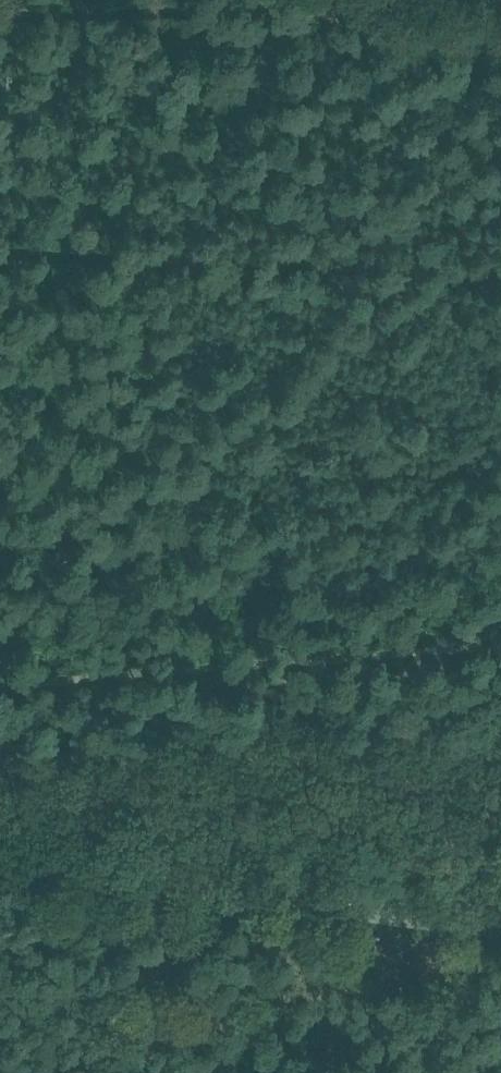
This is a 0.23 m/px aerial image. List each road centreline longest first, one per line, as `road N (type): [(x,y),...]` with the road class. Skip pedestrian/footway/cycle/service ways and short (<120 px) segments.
road 1 (unclassified): [(500,937),(0,871)]

